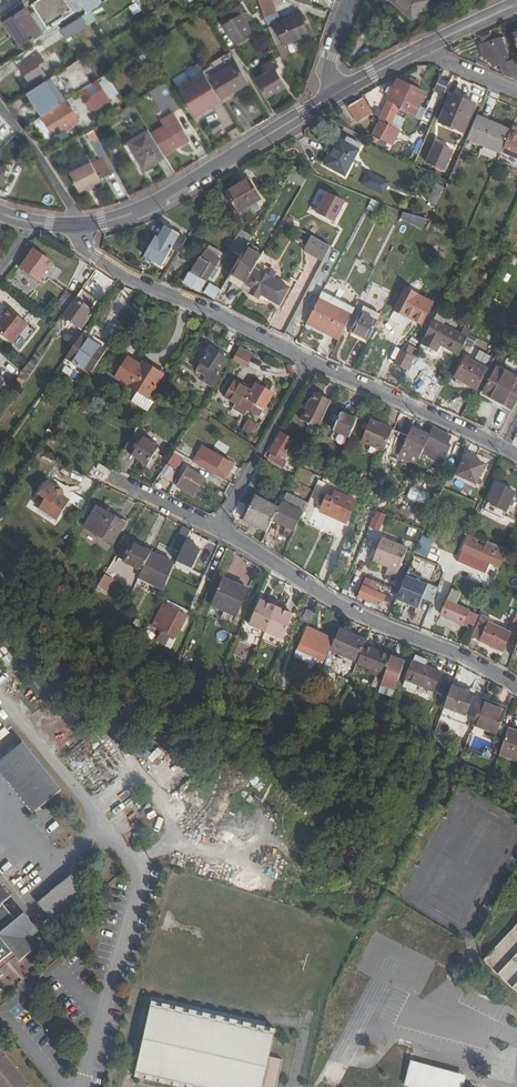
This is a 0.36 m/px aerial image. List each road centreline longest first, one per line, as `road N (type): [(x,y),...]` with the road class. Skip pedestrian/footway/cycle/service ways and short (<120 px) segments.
road 1 (residential): [(213,529),(325,599),(516,688)]
road 2 (tertiary): [(336,93),(153,202),(77,225)]
road 3 (unclassified): [(102,826),(137,869),(73,1086)]
road 4 (residential): [(77,225),(87,249),(120,274),(312,361)]
road 5 (residential): [(312,361),(516,456)]
road 6 (residential): [(213,529),(312,361)]
road 7 (unclassified): [(0,702),(102,826)]
road 8 (residential): [(77,225),(0,105)]
road 9 (residential): [(106,475),(213,529)]

